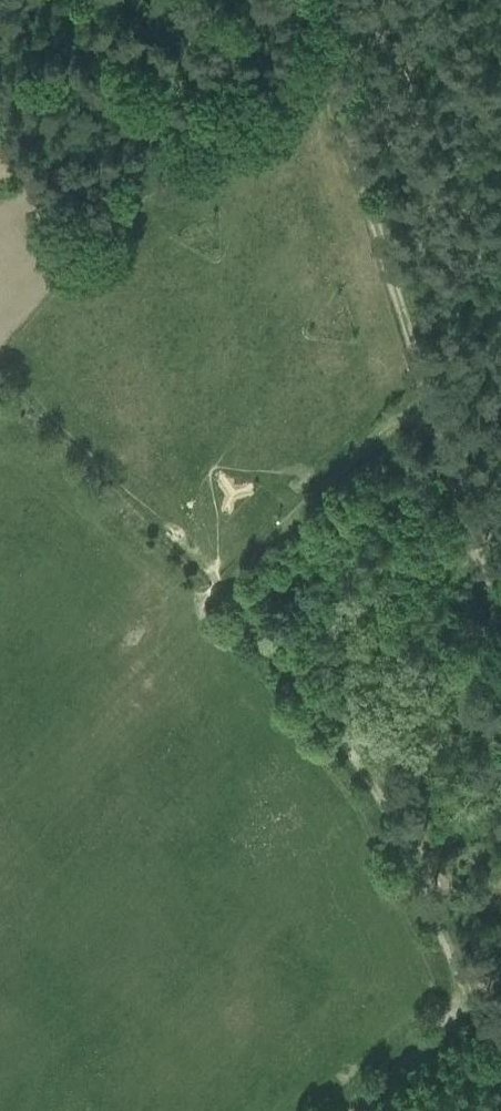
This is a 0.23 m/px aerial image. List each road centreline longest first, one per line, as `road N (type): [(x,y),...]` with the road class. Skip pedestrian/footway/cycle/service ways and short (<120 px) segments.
road 1 (track): [(488,1032),(359,738),(273,631),(254,589),(272,554),(441,408)]
road 2 (track): [(328,15),(441,408)]
road 3 (track): [(441,408),(500,603)]

